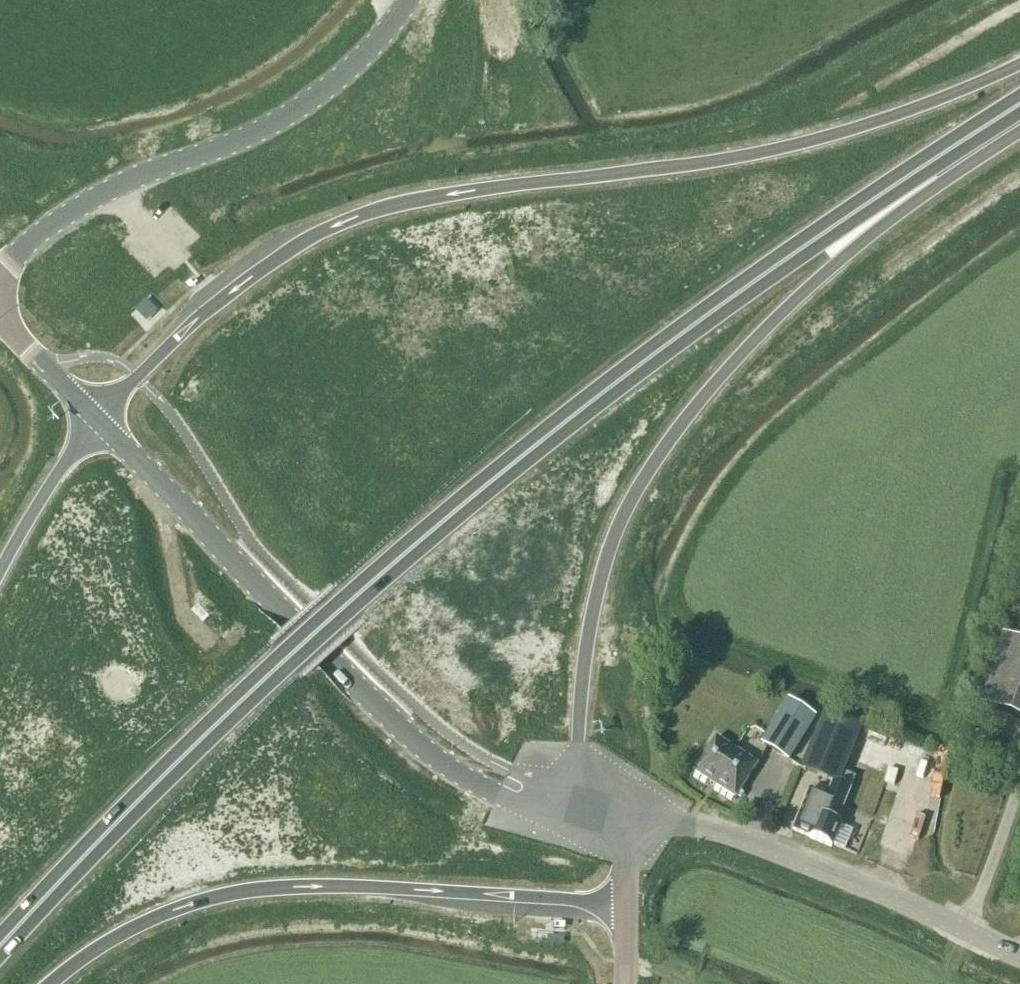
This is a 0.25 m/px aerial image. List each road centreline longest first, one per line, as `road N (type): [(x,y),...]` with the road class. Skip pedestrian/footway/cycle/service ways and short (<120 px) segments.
road 1 (trunk): [(928,164),(609,388),(425,538),(209,731),(0,948)]
road 2 (trunk): [(1019,64),(869,125),(768,152),(432,198),(352,221),(238,284),(97,419)]
road 3 (trunk): [(572,812),(581,668),(619,523),(718,382),(928,164)]
road 4 (tertiary): [(572,812),(501,797),(424,750),(97,419)]
road 5 (trunk): [(50,983),(156,917),(268,888),(624,902)]
road 6 (tertiary): [(0,271),(96,197),(302,110),(411,0)]
road 7 (tertiary): [(1019,963),(872,889),(700,827)]
road 8 (trunk): [(97,419),(0,573)]
road 9 (tertiary): [(97,419),(0,324)]

